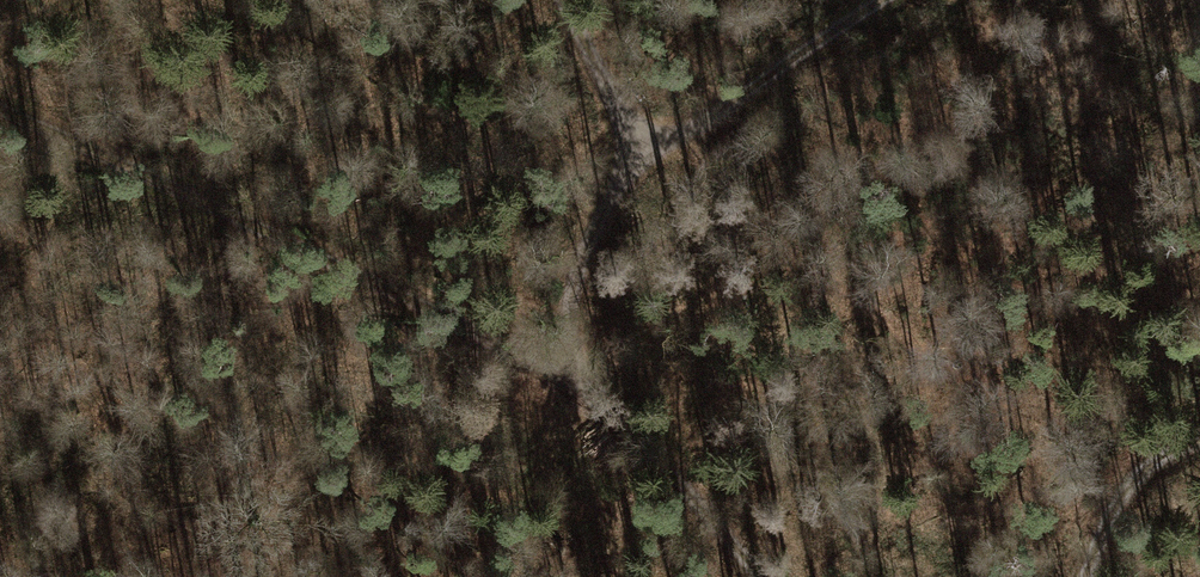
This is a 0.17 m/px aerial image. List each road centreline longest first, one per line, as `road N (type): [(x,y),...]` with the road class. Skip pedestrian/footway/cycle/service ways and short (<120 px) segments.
road 1 (track): [(554,367),(0,107)]
road 2 (track): [(554,367),(596,220),(649,147),(875,0)]
road 3 (track): [(554,367),(602,397),(765,576)]
road 4 (track): [(1087,576),(1134,476),(1199,438)]
road 5 (track): [(565,0),(649,147)]

